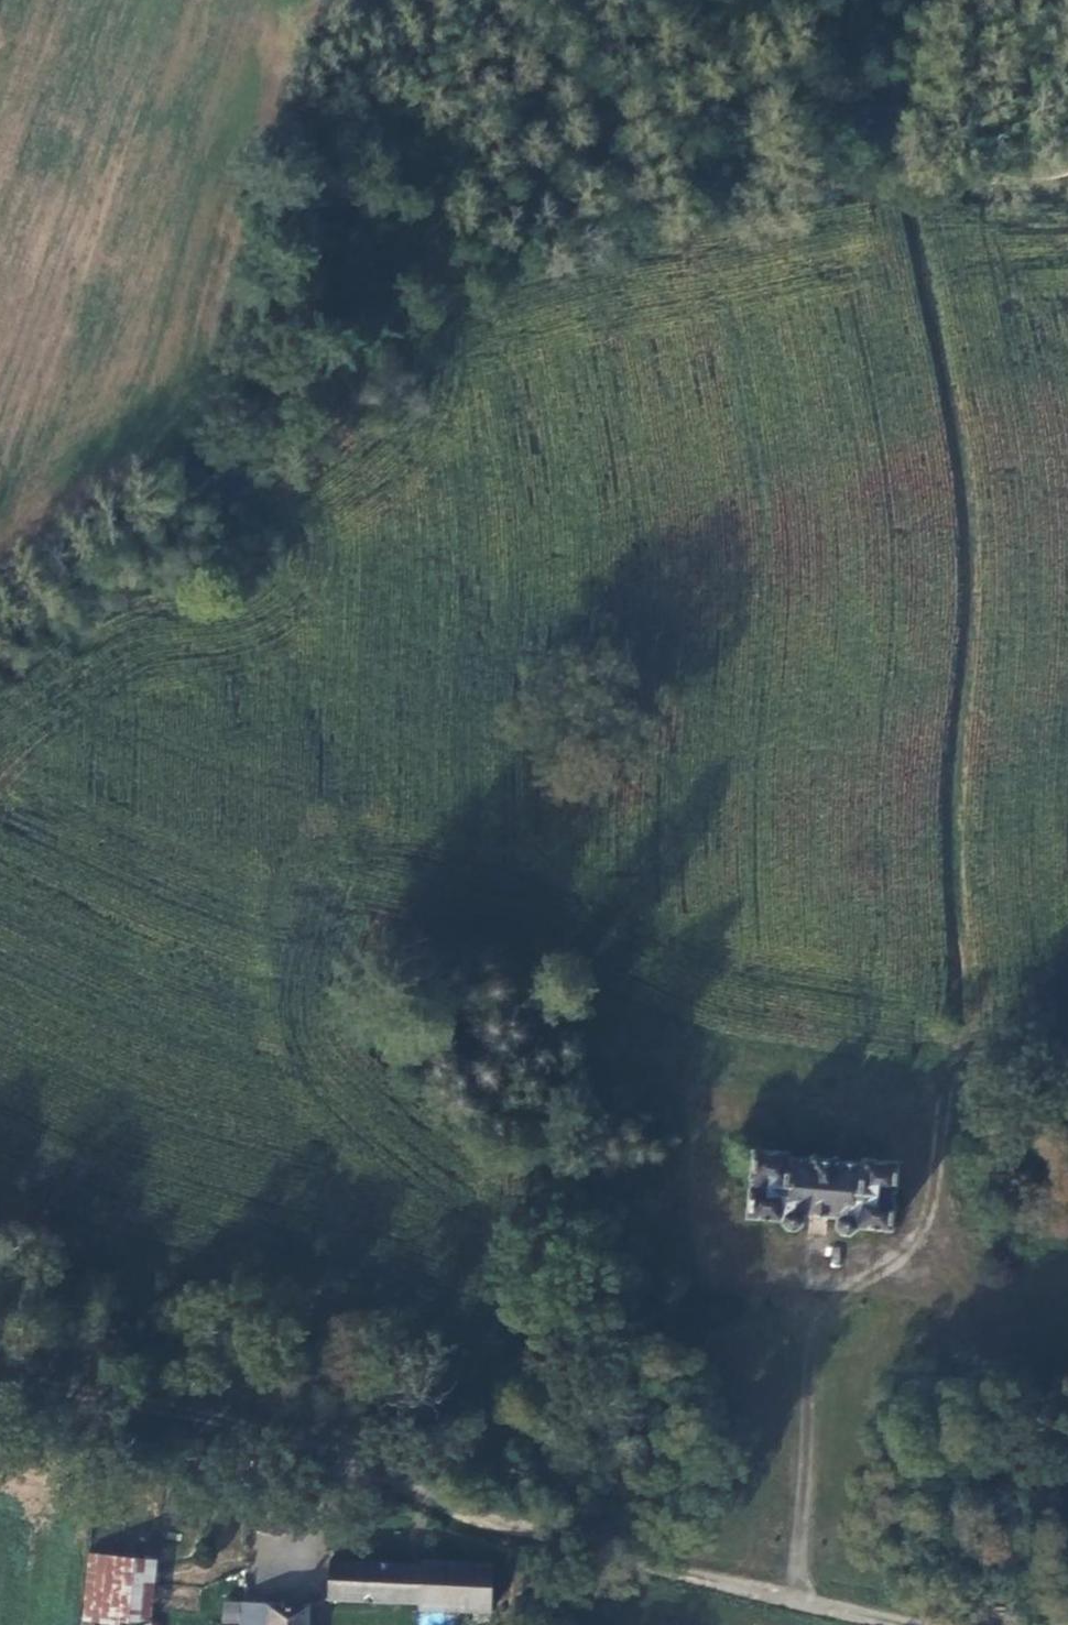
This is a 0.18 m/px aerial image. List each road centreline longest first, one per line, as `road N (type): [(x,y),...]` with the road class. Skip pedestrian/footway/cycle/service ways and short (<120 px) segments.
road 1 (track): [(1067,1618),(600,1533),(0,1358)]
road 2 (track): [(845,1577),(845,1258)]

